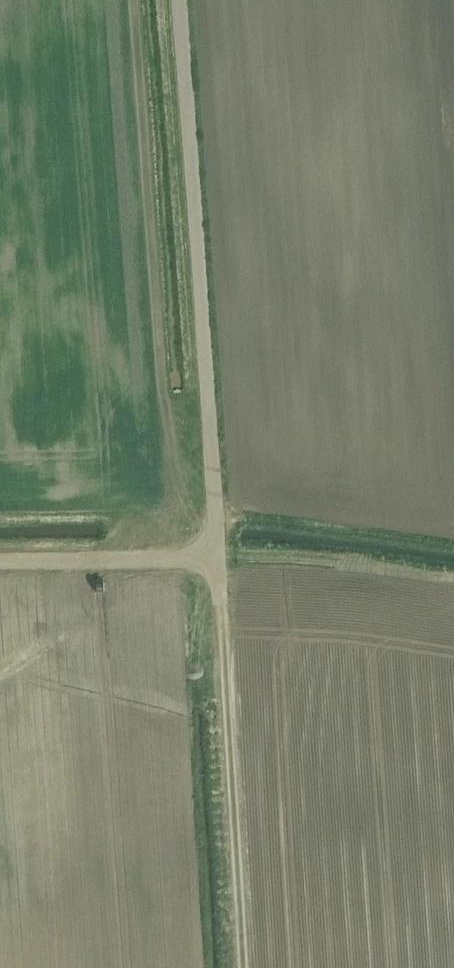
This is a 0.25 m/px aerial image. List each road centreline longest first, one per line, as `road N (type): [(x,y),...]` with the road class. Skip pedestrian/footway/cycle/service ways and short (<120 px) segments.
road 1 (track): [(453,580),(318,560),(219,557)]

